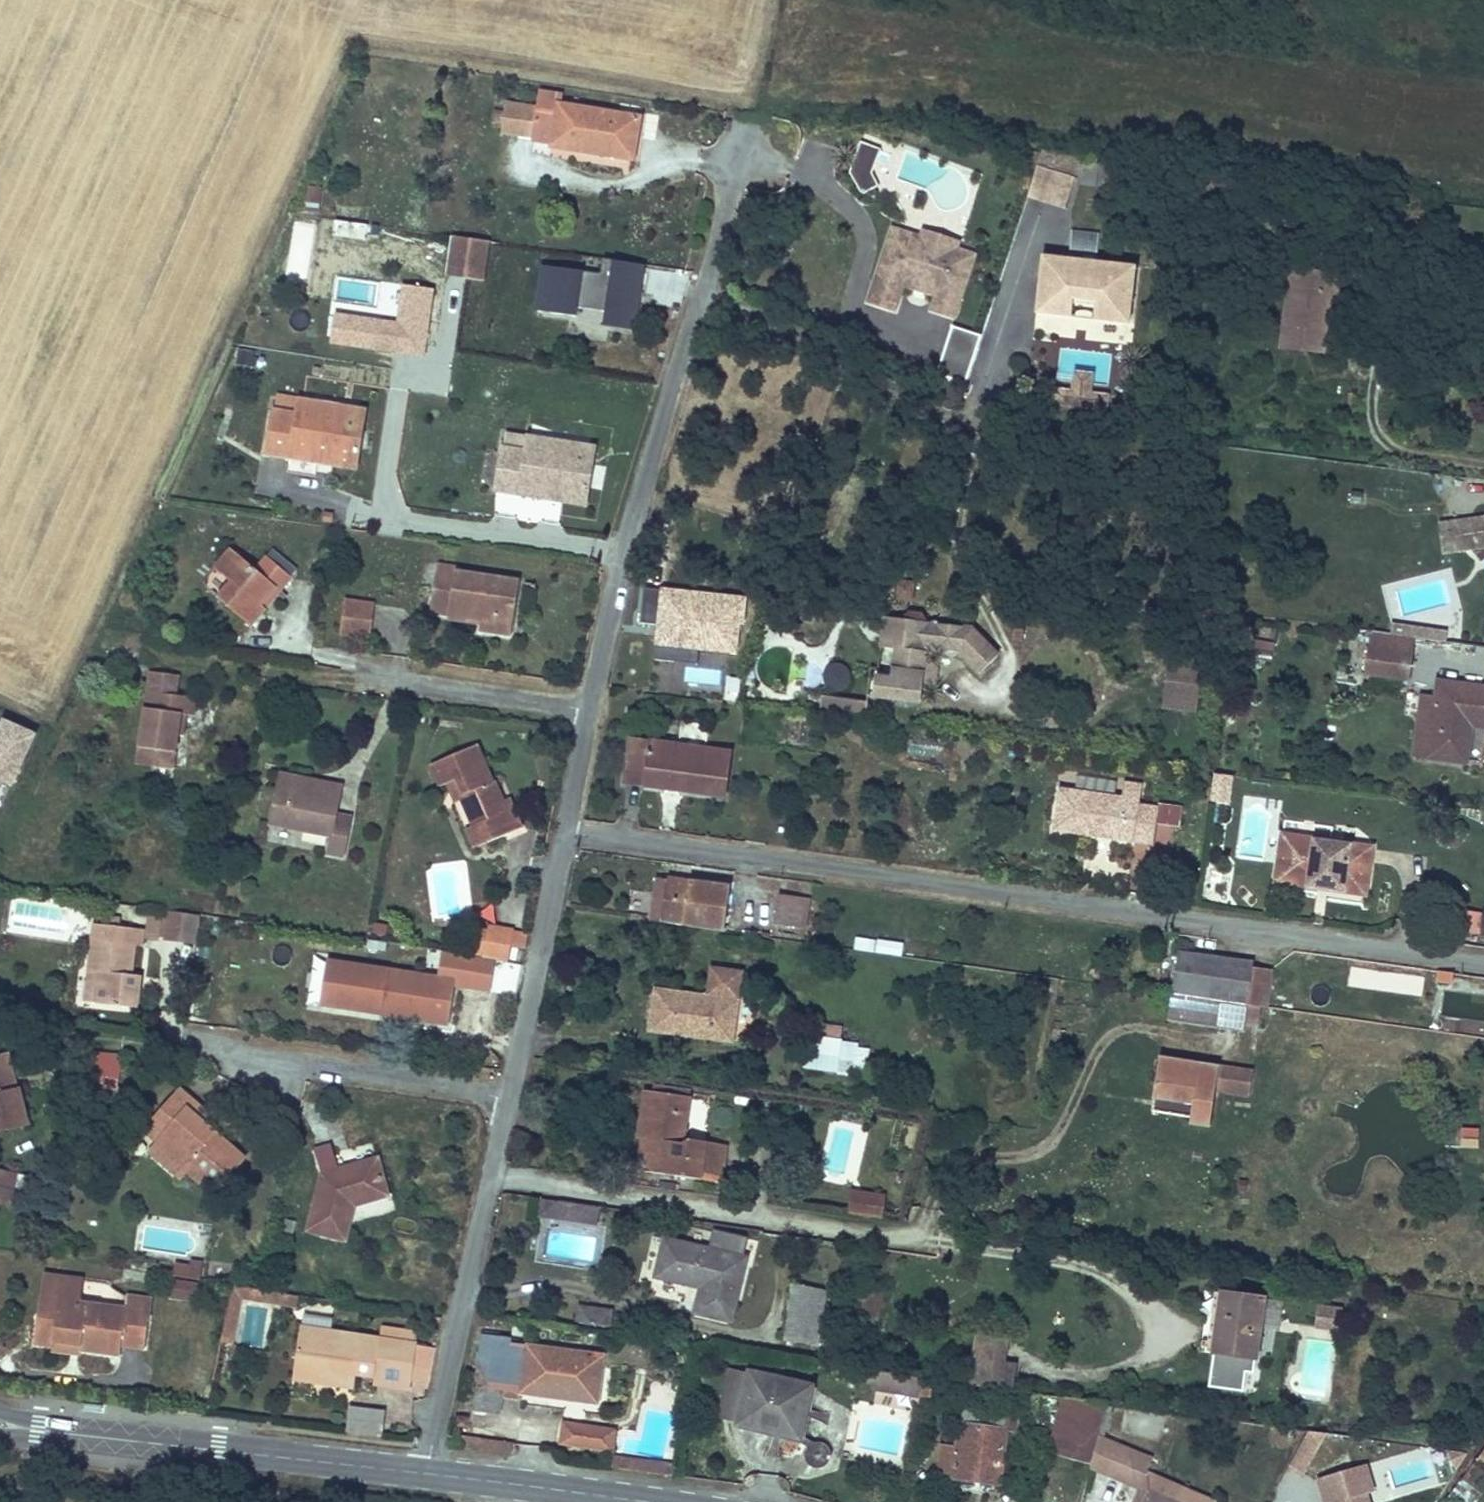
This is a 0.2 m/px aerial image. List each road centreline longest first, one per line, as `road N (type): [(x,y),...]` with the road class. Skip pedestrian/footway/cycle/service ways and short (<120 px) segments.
road 1 (residential): [(1483,956),(570,832)]
road 2 (residential): [(738,163),(624,540),(570,832)]
road 3 (unclassified): [(493,1169),(925,1231)]
road 4 (secondary): [(0,1422),(426,1472)]
road 5 (residential): [(493,1169),(426,1472)]
road 6 (unclassified): [(510,1094),(214,1046)]
road 7 (residential): [(570,832),(510,1094)]
road 8 (secondary): [(426,1472),(670,1501)]

